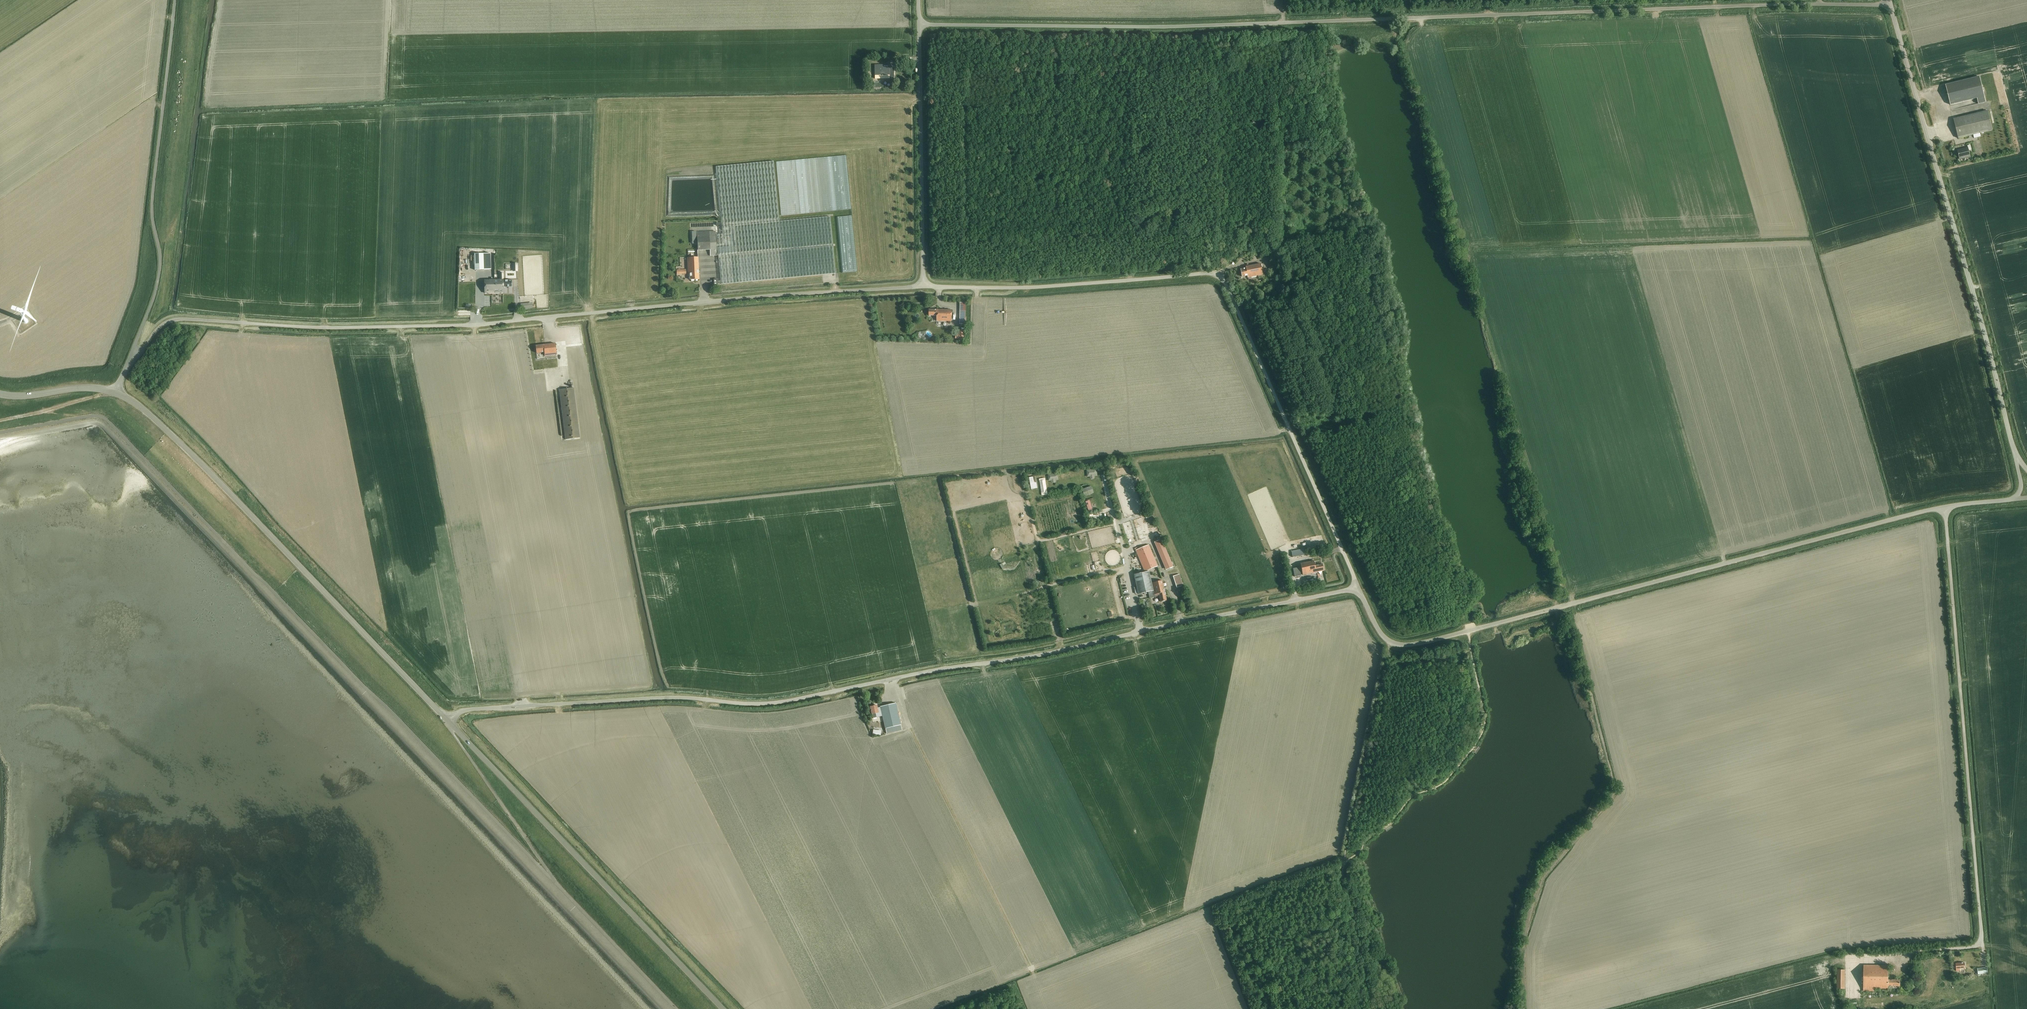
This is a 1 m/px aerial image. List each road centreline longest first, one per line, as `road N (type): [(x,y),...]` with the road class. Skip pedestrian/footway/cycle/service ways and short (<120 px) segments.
road 1 (unclassified): [(919,25),(1891,4)]
road 2 (unclassified): [(448,721),(469,710),(647,699),(780,702),(1359,588)]
road 3 (unclassified): [(133,354),(180,319),(478,325),(923,286)]
road 4 (unclassified): [(1359,588),(1220,276),(923,286)]
road 5 (track): [(1548,581),(1549,555),(1519,497),(1452,205),(1403,62),(1402,47),(1421,31),(1419,18)]
road 6 (unclassified): [(1914,950),(1978,942),(1981,922),(1945,508)]
road 7 (unclassified): [(1468,631),(1945,508)]
road 8 (unclassified): [(2017,462),(1891,4)]
road 9 (unclassified): [(448,721),(178,442),(116,391)]
road 10 (track): [(1267,23),(1267,46),(1221,47),(1220,70),(1190,72),(1195,229),(1119,235),(1134,246),(1128,279)]
road 11 (unclassified): [(723,1008),(448,721)]
road 12 (track): [(1351,856),(1460,760),(1482,723),(1468,631),(1548,581)]
road 13 (unclassified): [(133,354),(159,272),(152,196),(175,0)]
road 14 (unclassified): [(923,286),(919,25)]
road 15 (track): [(1389,642),(1351,856)]
road 16 (track): [(1351,856),(1342,870),(1372,909),(1400,1008)]
road 17 (track): [(1366,1002),(1338,866),(1351,856)]
road 18 (unclassified): [(1468,631),(1389,642),(1359,588)]

